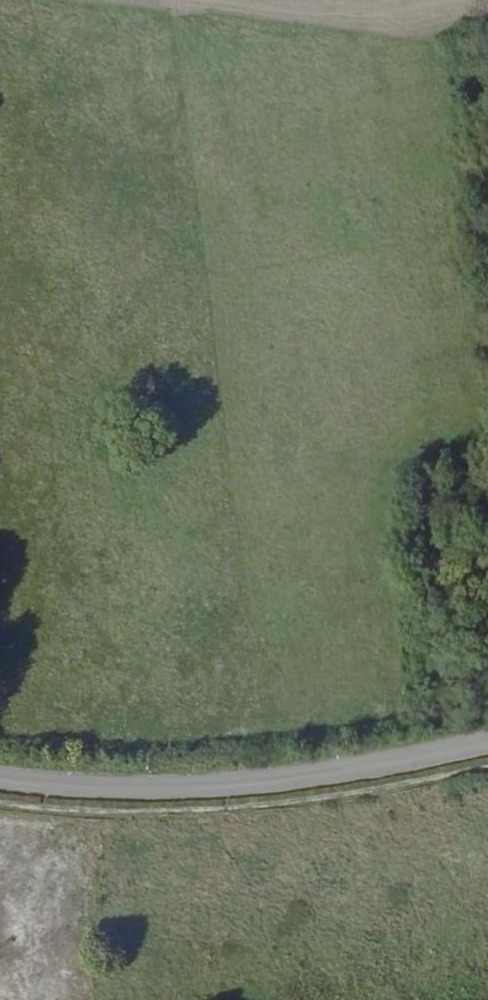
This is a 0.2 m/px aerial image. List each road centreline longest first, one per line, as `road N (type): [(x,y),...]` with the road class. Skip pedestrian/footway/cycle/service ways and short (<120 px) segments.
road 1 (tertiary): [(487,742),(204,789),(0,780)]

